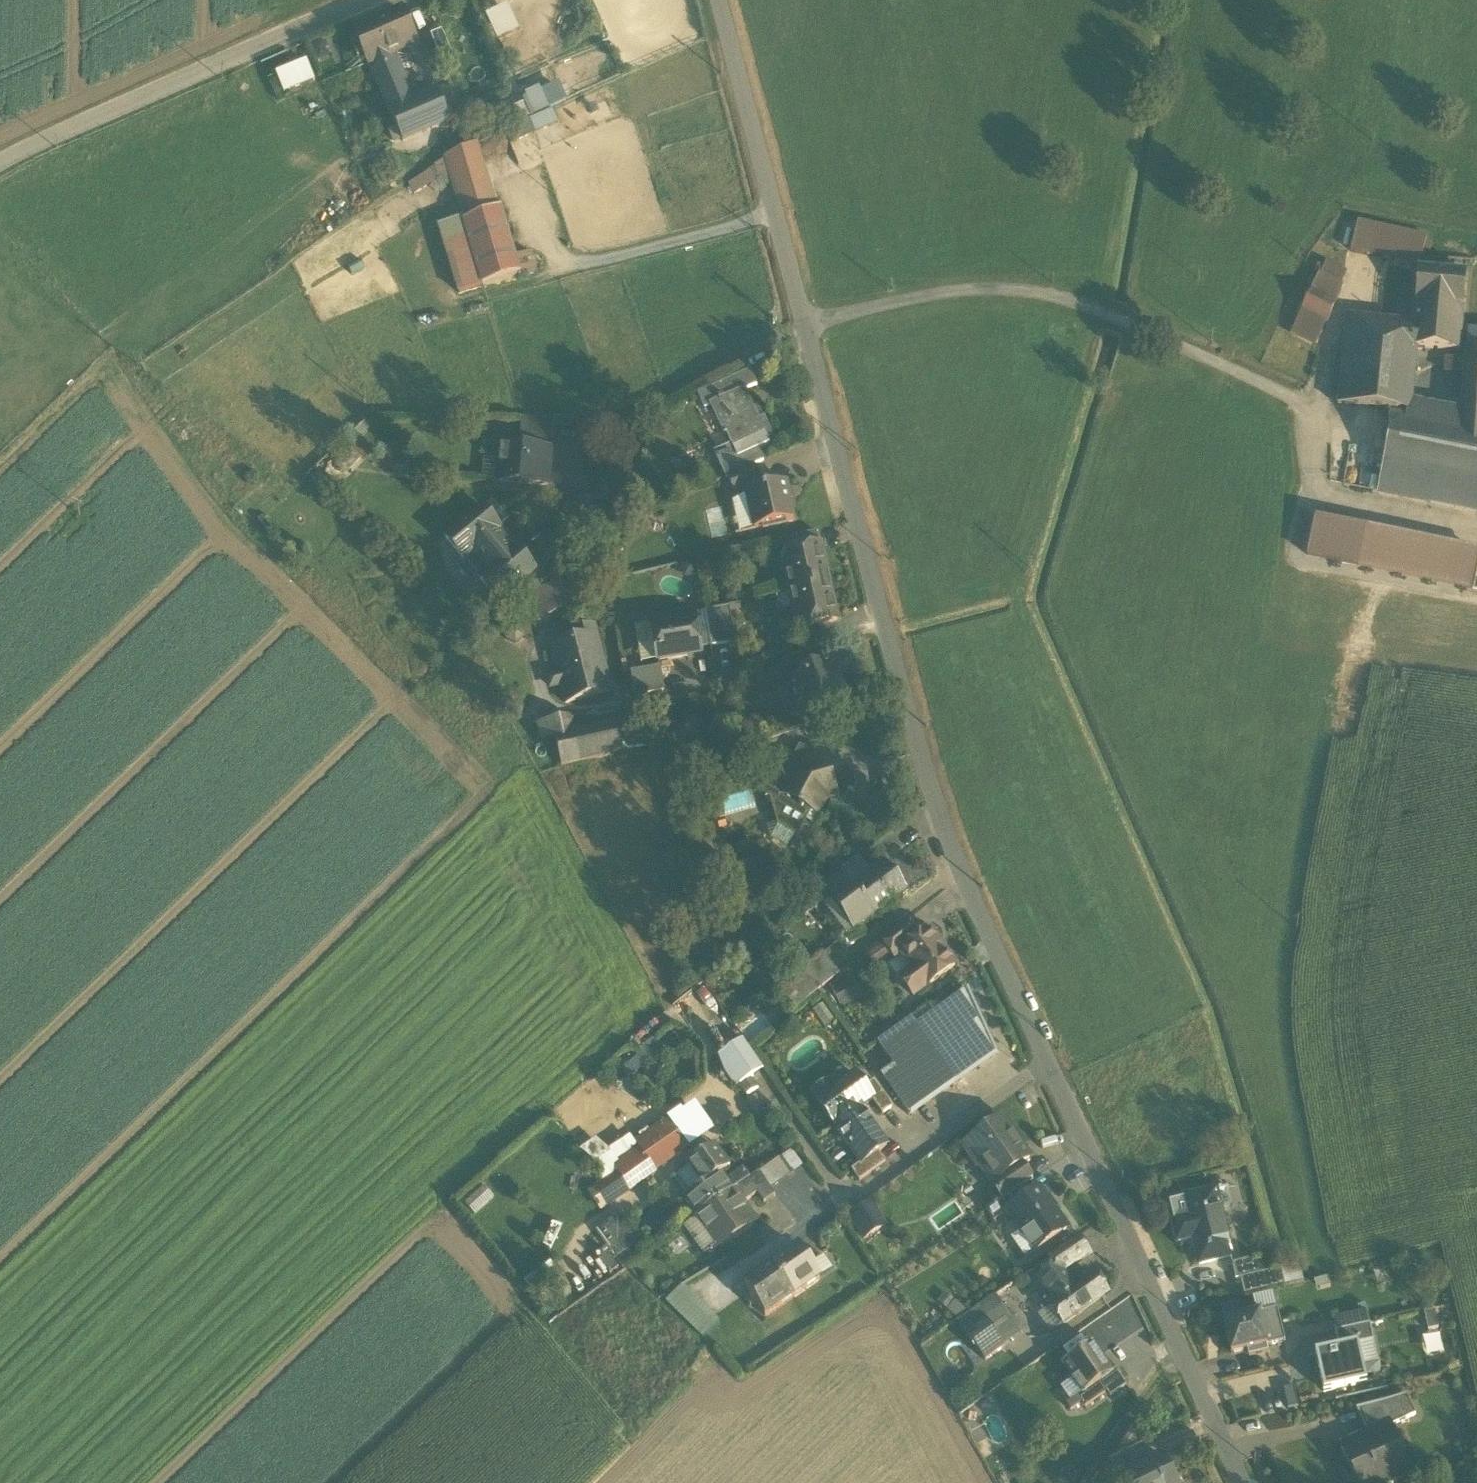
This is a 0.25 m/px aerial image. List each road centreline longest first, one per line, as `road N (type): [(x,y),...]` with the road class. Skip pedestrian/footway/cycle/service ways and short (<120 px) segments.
road 1 (residential): [(1047,1063),(932,799),(718,0)]
road 2 (residential): [(1241,1482),(1047,1063)]
road 3 (residential): [(370,0),(0,159)]
road 4 (residential): [(1047,1063),(846,1202),(760,1077)]

